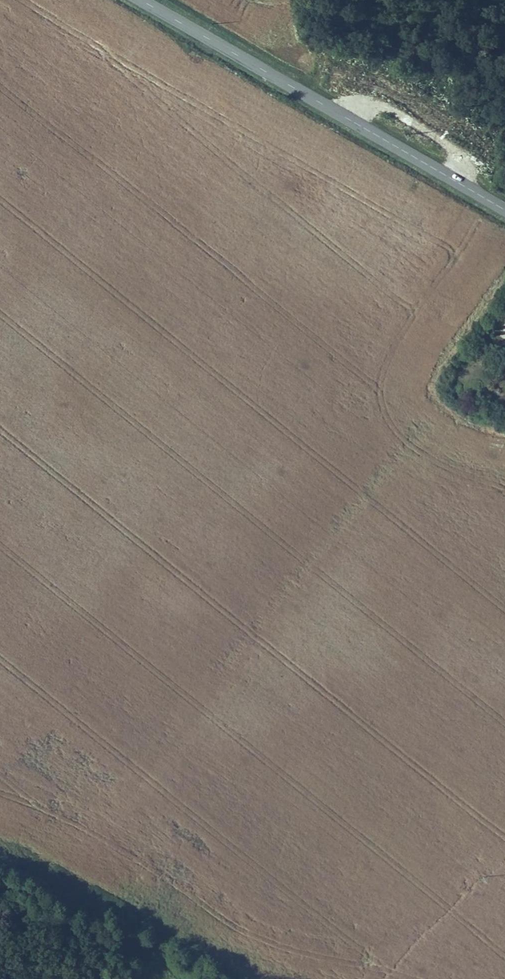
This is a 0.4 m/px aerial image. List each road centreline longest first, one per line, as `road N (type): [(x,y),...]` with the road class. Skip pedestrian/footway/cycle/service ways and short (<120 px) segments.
road 1 (tertiary): [(504,209),(142,0)]

